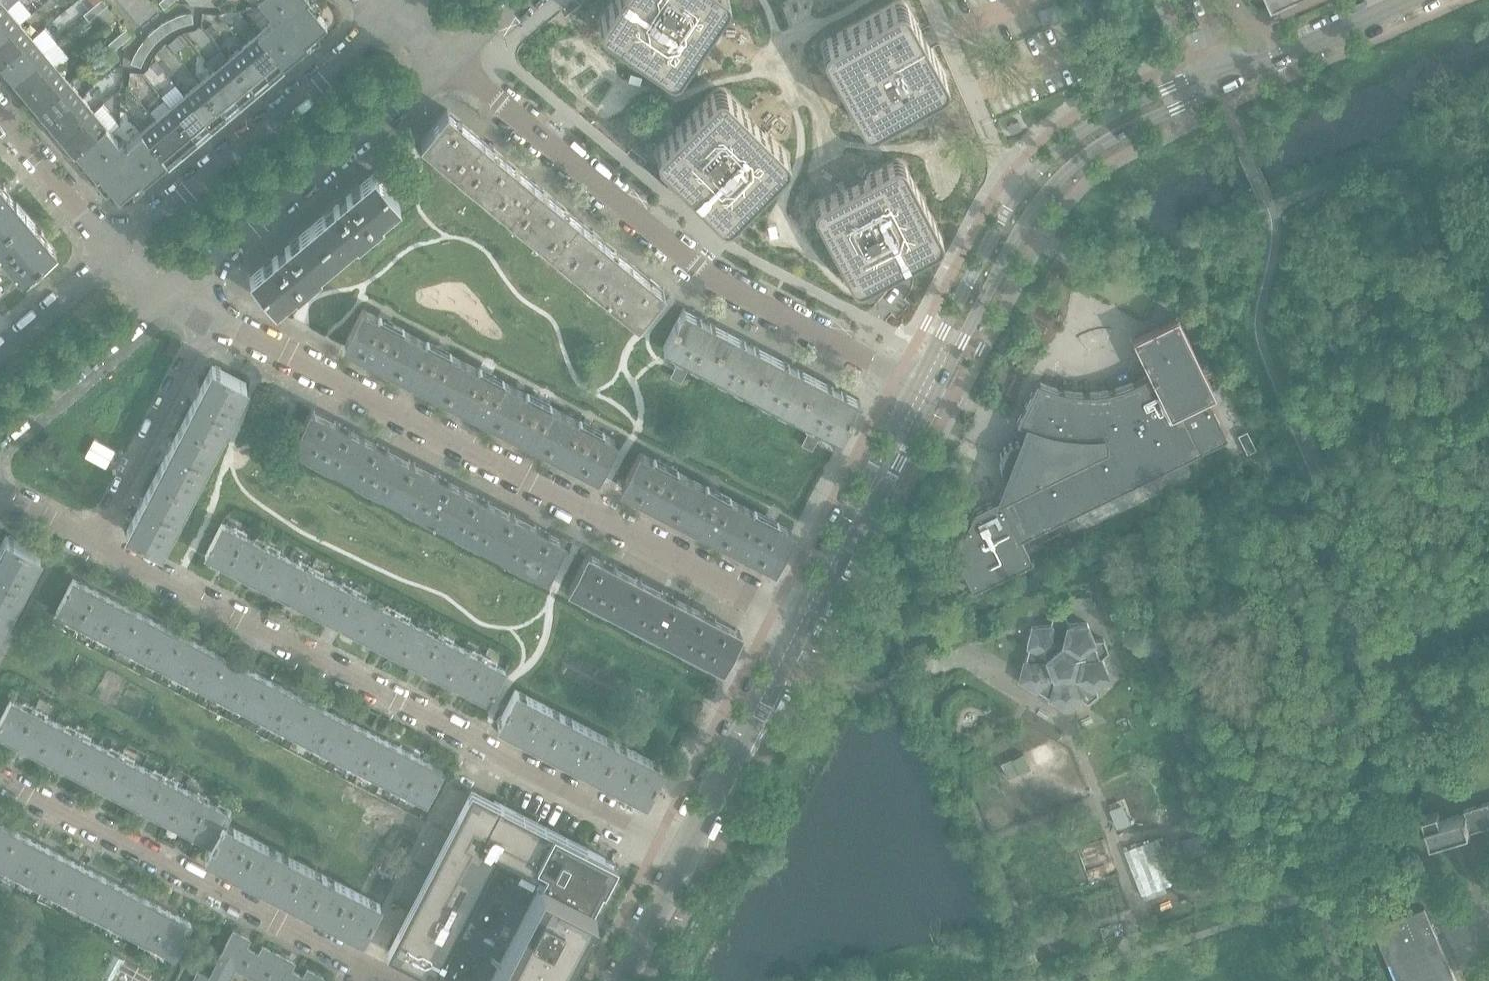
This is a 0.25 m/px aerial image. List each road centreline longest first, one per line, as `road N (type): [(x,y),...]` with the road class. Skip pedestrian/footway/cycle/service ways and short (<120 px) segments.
road 1 (residential): [(94,541),(683,850)]
road 2 (residential): [(215,316),(797,622)]
road 3 (residential): [(927,385),(696,269),(449,59)]
road 4 (tertiary): [(1229,77),(1182,83),(1104,116),(1038,169),(934,348),(927,385)]
road 5 (tertiary): [(927,385),(956,354),(1048,191),(1118,134),(1229,77)]
road 6 (residential): [(380,980),(0,779)]
road 7 (residential): [(397,15),(113,250)]
road 8 (residential): [(169,293),(449,59)]
road 9 (tertiary): [(797,622),(927,385)]
road 10 (residential): [(215,316),(94,541)]
road 11 (tertiary): [(683,850),(797,622)]
road 12 (residential): [(0,425),(169,293)]
road 13 (tertiary): [(1404,0),(1229,77)]
road 14 (residential): [(113,250),(0,115)]
road 15 (residential): [(113,250),(0,349)]
road 16 (tertiary): [(613,980),(683,850)]

